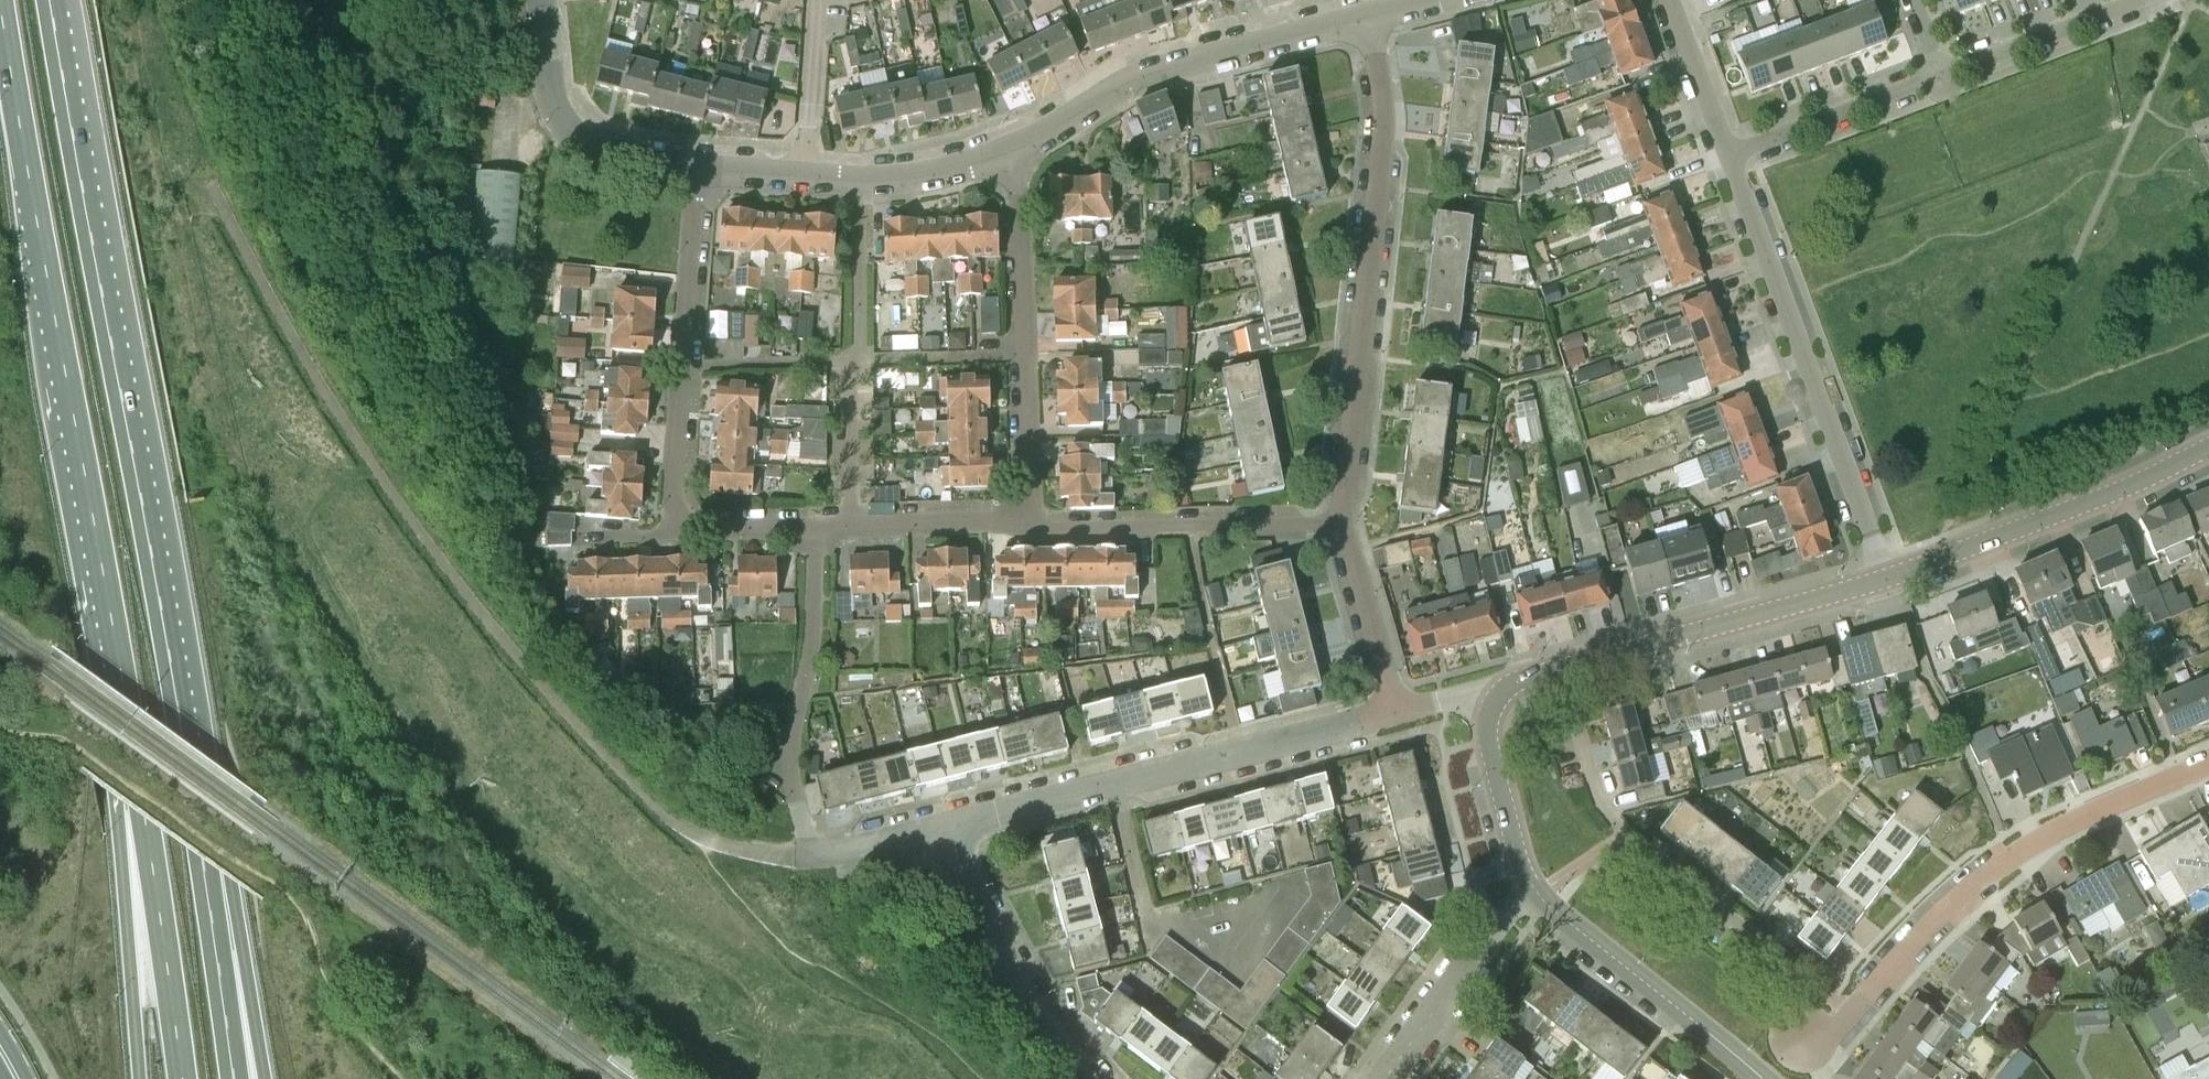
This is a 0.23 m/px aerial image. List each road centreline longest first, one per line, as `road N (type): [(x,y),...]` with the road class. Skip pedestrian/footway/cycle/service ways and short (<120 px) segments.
road 1 (trunk): [(196,809),(52,0)]
road 2 (trunk): [(0,0),(136,758)]
road 3 (residential): [(1343,525),(1383,140),(1367,18)]
road 4 (residential): [(2208,764),(2062,827),(2009,860),(1956,902),(1816,1053)]
road 5 (residential): [(947,828),(810,856),(792,760),(813,634),(814,524)]
road 6 (residential): [(947,828),(1396,712)]
road 7 (residential): [(1888,578),(1728,156)]
road 8 (residential): [(1017,148),(1138,78),(1367,18)]
road 9 (residential): [(1027,522),(1017,148)]
road 10 (residential): [(700,526),(686,518),(675,487),(698,169)]
road 11 (residential): [(1549,672),(1888,578)]
road 12 (residential): [(1888,578),(2208,447)]
road 13 (trunk): [(136,758),(181,1078)]
road 14 (trunk): [(136,758),(138,1078)]
road 15 (residential): [(1343,525),(1027,522)]
road 16 (residential): [(1761,1078),(1533,889)]
road 17 (residential): [(1090,1078),(1002,950),(947,828)]
road 18 (trunk): [(258,1078),(196,809)]
road 19 (residential): [(698,169),(597,152),(560,122),(541,0)]
road 20 (trunk): [(233,1078),(196,809)]
road 21 (residential): [(1728,156),(1941,75)]
road 22 (residential): [(804,177),(914,177),(1017,148)]
road 23 (residential): [(1027,522),(814,524)]
road 24 (residential): [(1941,75),(2137,0)]
road 25 (residential): [(1499,698),(1488,736),(1533,889)]
road 26 (residential): [(1410,1040),(1533,889)]
road 27 (residential): [(1396,712),(1343,525)]
road 28 (residential): [(804,177),(819,0)]
road 29 (track): [(626,969),(754,1078)]
road 30 (residential): [(1728,156),(1671,0)]
road 31 (residential): [(700,526),(580,536)]

